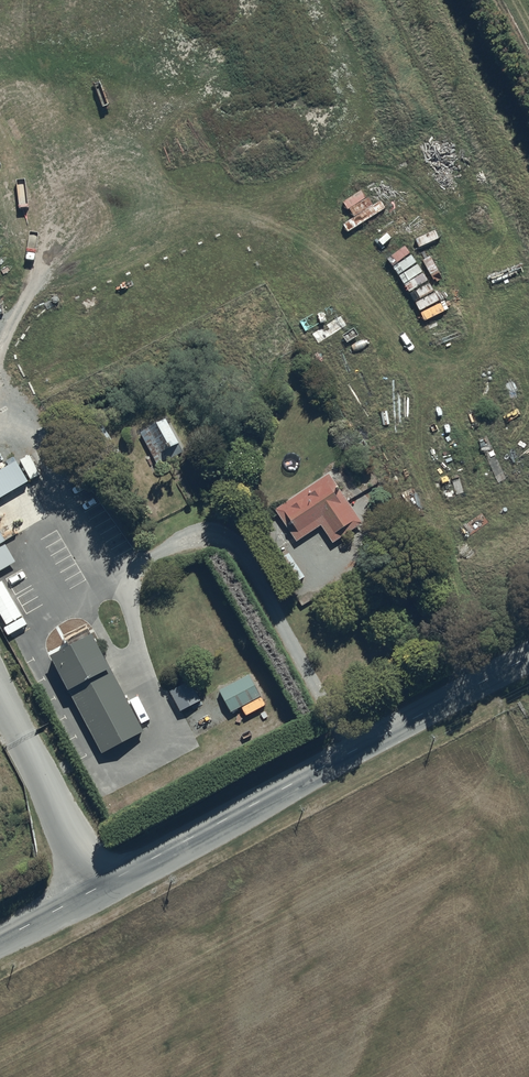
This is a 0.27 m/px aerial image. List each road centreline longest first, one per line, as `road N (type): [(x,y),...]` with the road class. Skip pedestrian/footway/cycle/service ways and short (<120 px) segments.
road 1 (unclassified): [(528,657),(0,940)]

